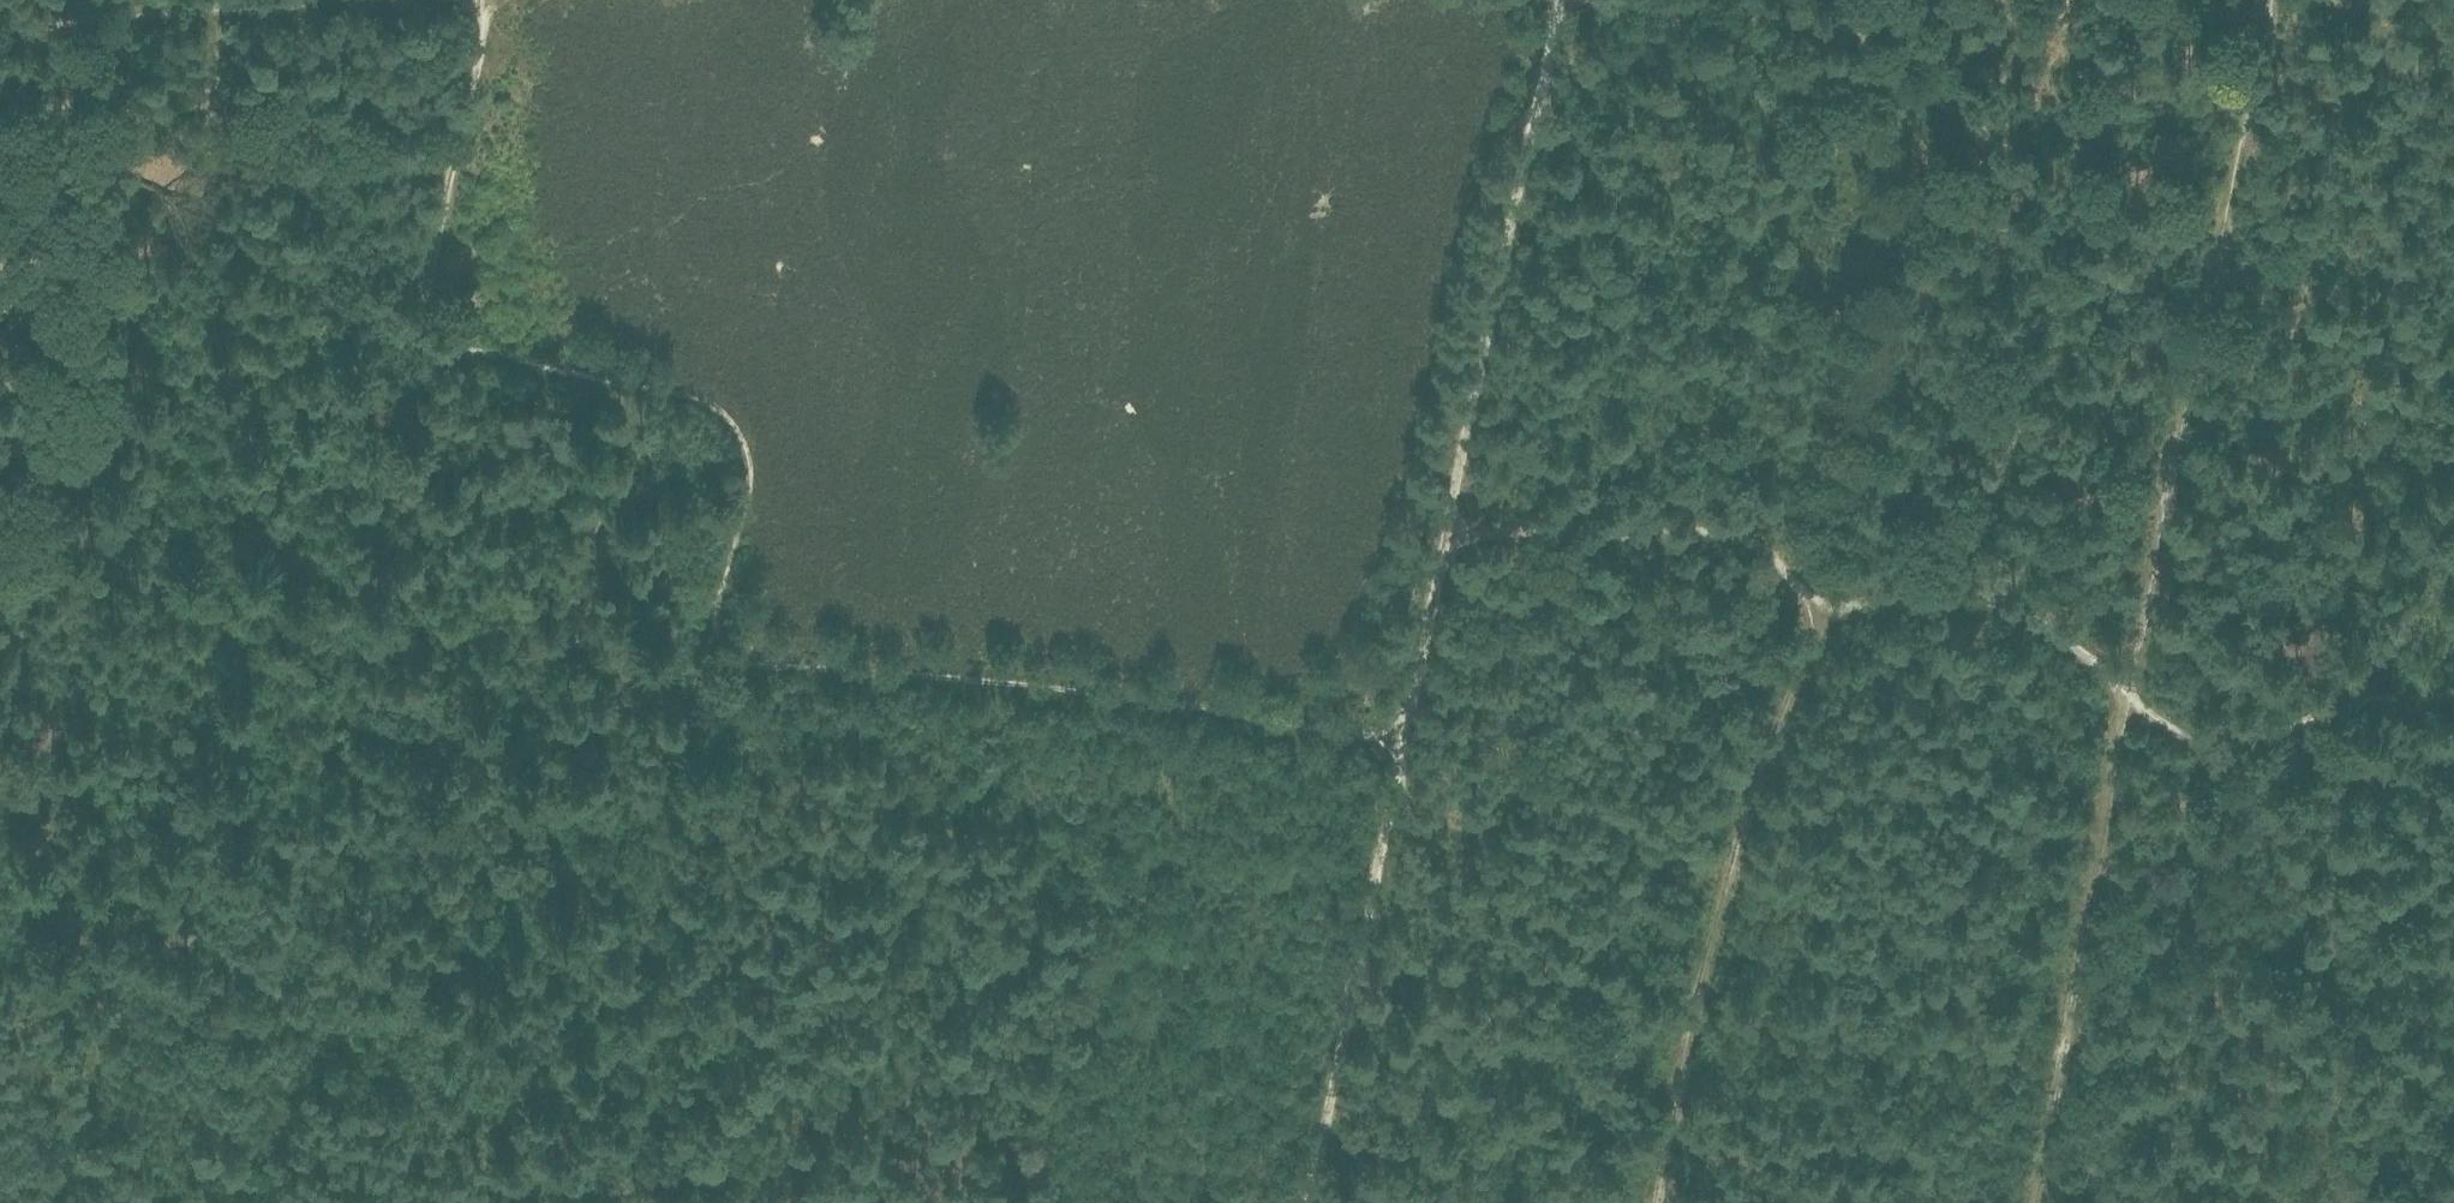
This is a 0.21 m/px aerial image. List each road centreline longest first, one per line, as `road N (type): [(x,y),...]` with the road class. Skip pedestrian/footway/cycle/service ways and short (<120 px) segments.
road 1 (track): [(1310,1202),(1547,0)]
road 2 (track): [(2260,0),(2125,694)]
road 3 (track): [(1832,605),(1745,846),(1665,1202)]
road 4 (track): [(2036,1202),(2125,694)]
road 5 (track): [(1832,605),(1804,589),(1762,541),(1738,533),(1682,526),(1619,537),(1447,519)]
road 6 (track): [(401,0),(0,34)]
road 7 (track): [(2125,694),(2151,727),(2224,739),(2453,692)]
road 8 (track): [(1832,605),(1911,594),(2001,605),(2049,631),(2125,694)]

